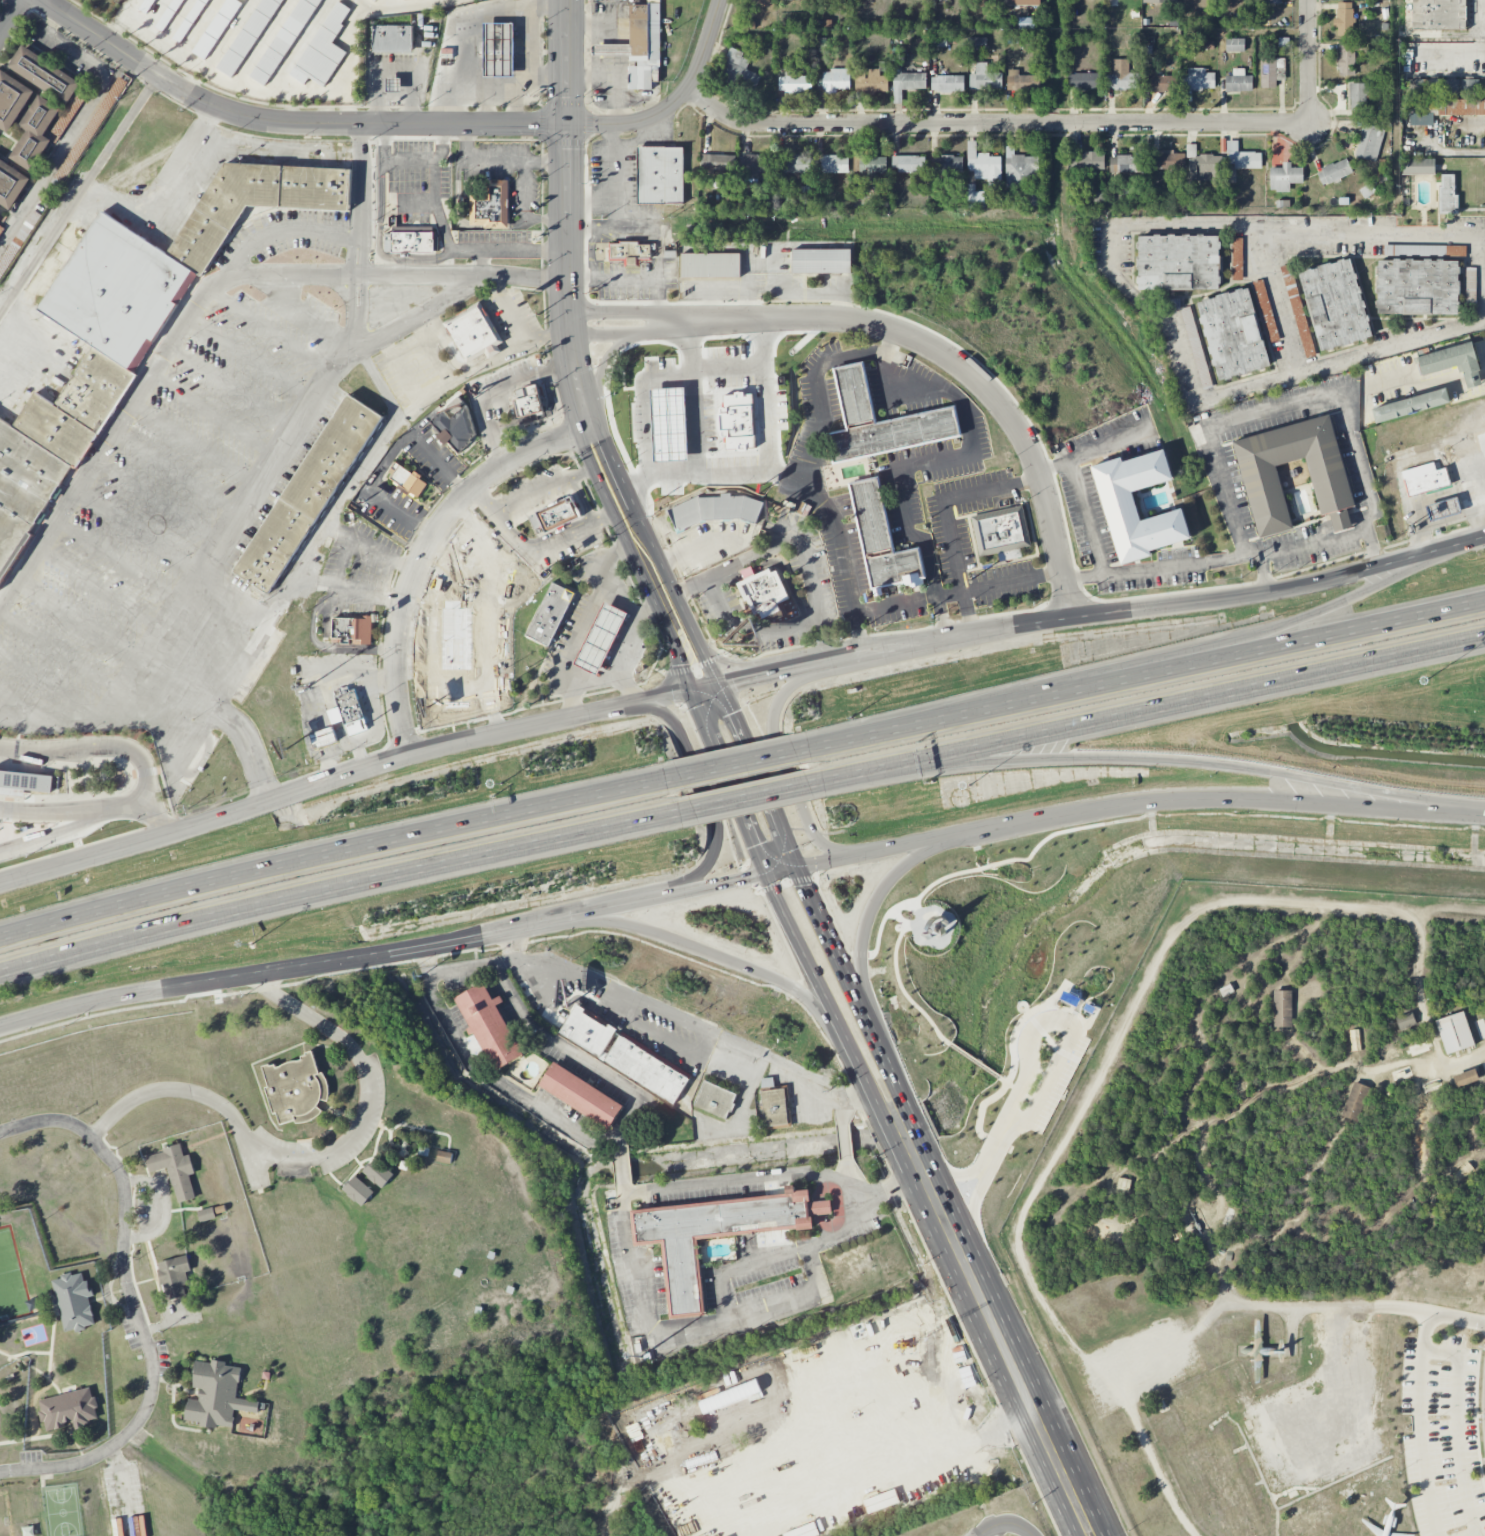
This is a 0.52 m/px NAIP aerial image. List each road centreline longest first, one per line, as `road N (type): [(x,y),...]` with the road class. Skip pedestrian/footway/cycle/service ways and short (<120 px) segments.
road 1 (primary): [(1110,1535),(797,867)]
road 2 (motorway): [(0,976),(192,923),(678,812)]
road 3 (motorway): [(1484,602),(808,748)]
road 4 (motorway): [(670,778),(298,856),(0,936)]
road 5 (residential): [(1308,124),(769,124),(725,115),(687,87)]
road 6 (secondary): [(876,850),(1192,800),(1484,815)]
road 7 (motorway): [(913,760),(1484,638)]
road 8 (motorway): [(913,760),(1191,765),(1484,813)]
road 9 (secondary): [(1428,557),(1280,595),(868,652)]
road 10 (residential): [(566,125),(298,122),(237,113),(175,87),(39,0)]
road 11 (residential): [(1076,620),(1031,453),(999,403),(965,370),(926,345),(869,325),(699,319)]
road 12 (motorway): [(1484,541),(1260,633),(962,713)]
road 13 (primary): [(852,1057),(1072,1535)]
road 14 (secondary): [(663,598),(597,448),(575,369),(566,125)]
road 15 (secondary): [(617,708),(410,751),(178,830)]
road 16 (residential): [(591,430),(531,448),(489,473),(424,548),(395,643),(410,751)]
road 17 (primary): [(535,923),(623,923),(767,975),(815,1005),(852,1057)]
road 18 (secondary): [(0,1024),(98,998),(339,958)]
road 19 (secondary): [(868,652),(788,689),(773,736),(814,837),(833,850),(876,850)]
road 20 (secondary): [(642,900),(699,876),(716,827),(676,726),(647,709),(617,708)]
road 21 (primary): [(871,1025),(865,944),(887,888),(919,859),(993,829)]
road 22 (residential): [(719,0),(696,71),(665,110),(631,123),(566,125)]
road 23 (primary): [(766,874),(852,1057)]
road 24 (primary): [(690,690),(766,874)]
road 25 (primary): [(797,867),(721,684)]
road 26 (secondary): [(178,830),(0,882)]
road 27 (motorway): [(678,812),(833,778)]
road 28 (secondary): [(388,950),(535,923)]
road 29 (motorway): [(808,748),(670,778)]
road 30 (residential): [(1484,1323),(1382,1306),(1350,1309)]
road 31 (residential): [(699,319),(568,311)]
road 32 (residential): [(570,334),(639,333),(699,319)]
road 33 (secondary): [(642,900),(766,874)]
road 34 (secondary): [(566,125),(566,0)]
road 35 (residential): [(1308,0),(1308,124)]

